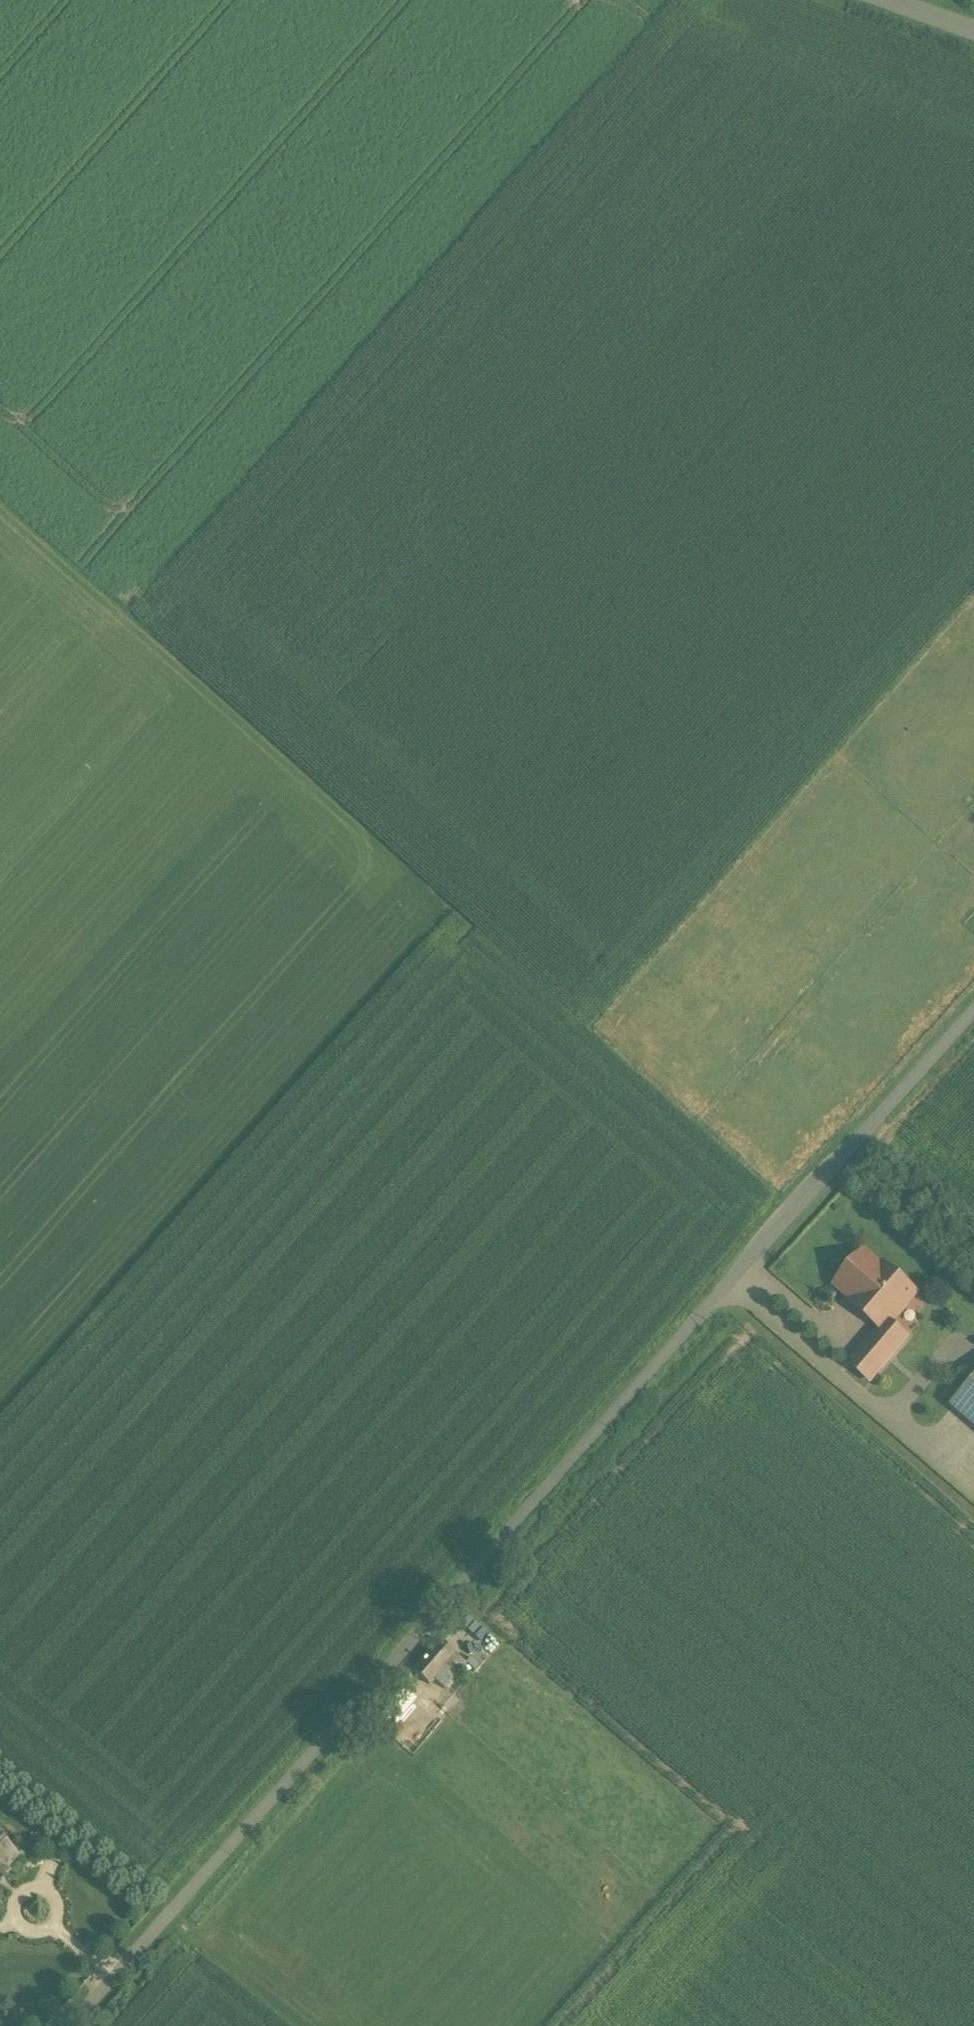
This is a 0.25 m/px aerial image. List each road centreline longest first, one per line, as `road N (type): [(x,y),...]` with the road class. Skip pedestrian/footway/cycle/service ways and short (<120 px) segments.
road 1 (unclassified): [(81,2025),(973,1022)]

